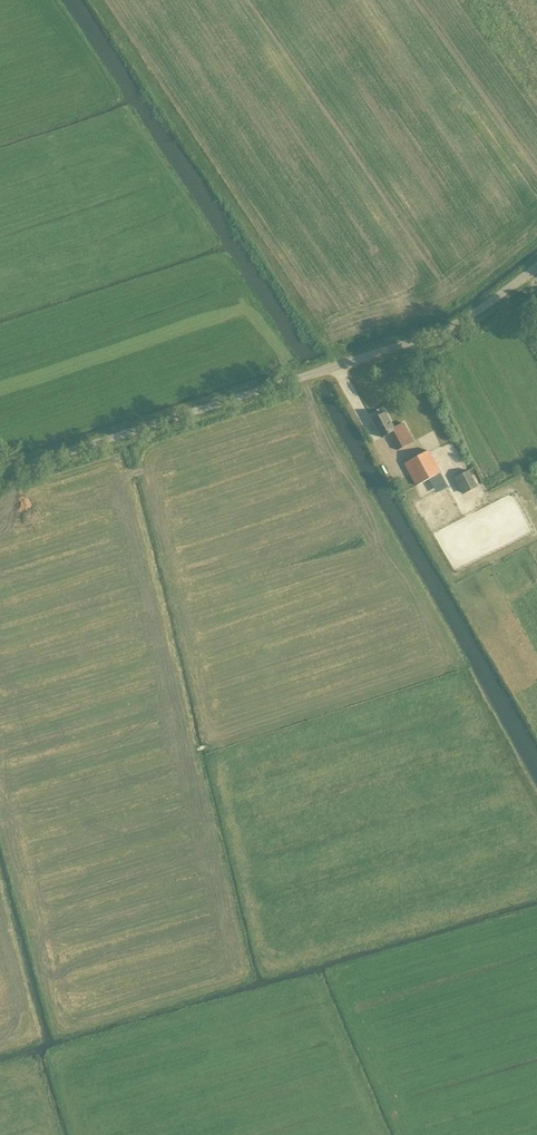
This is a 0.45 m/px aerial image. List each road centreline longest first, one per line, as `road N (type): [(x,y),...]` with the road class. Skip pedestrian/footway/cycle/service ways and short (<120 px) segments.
road 1 (unclassified): [(0,482),(416,345),(536,271)]

